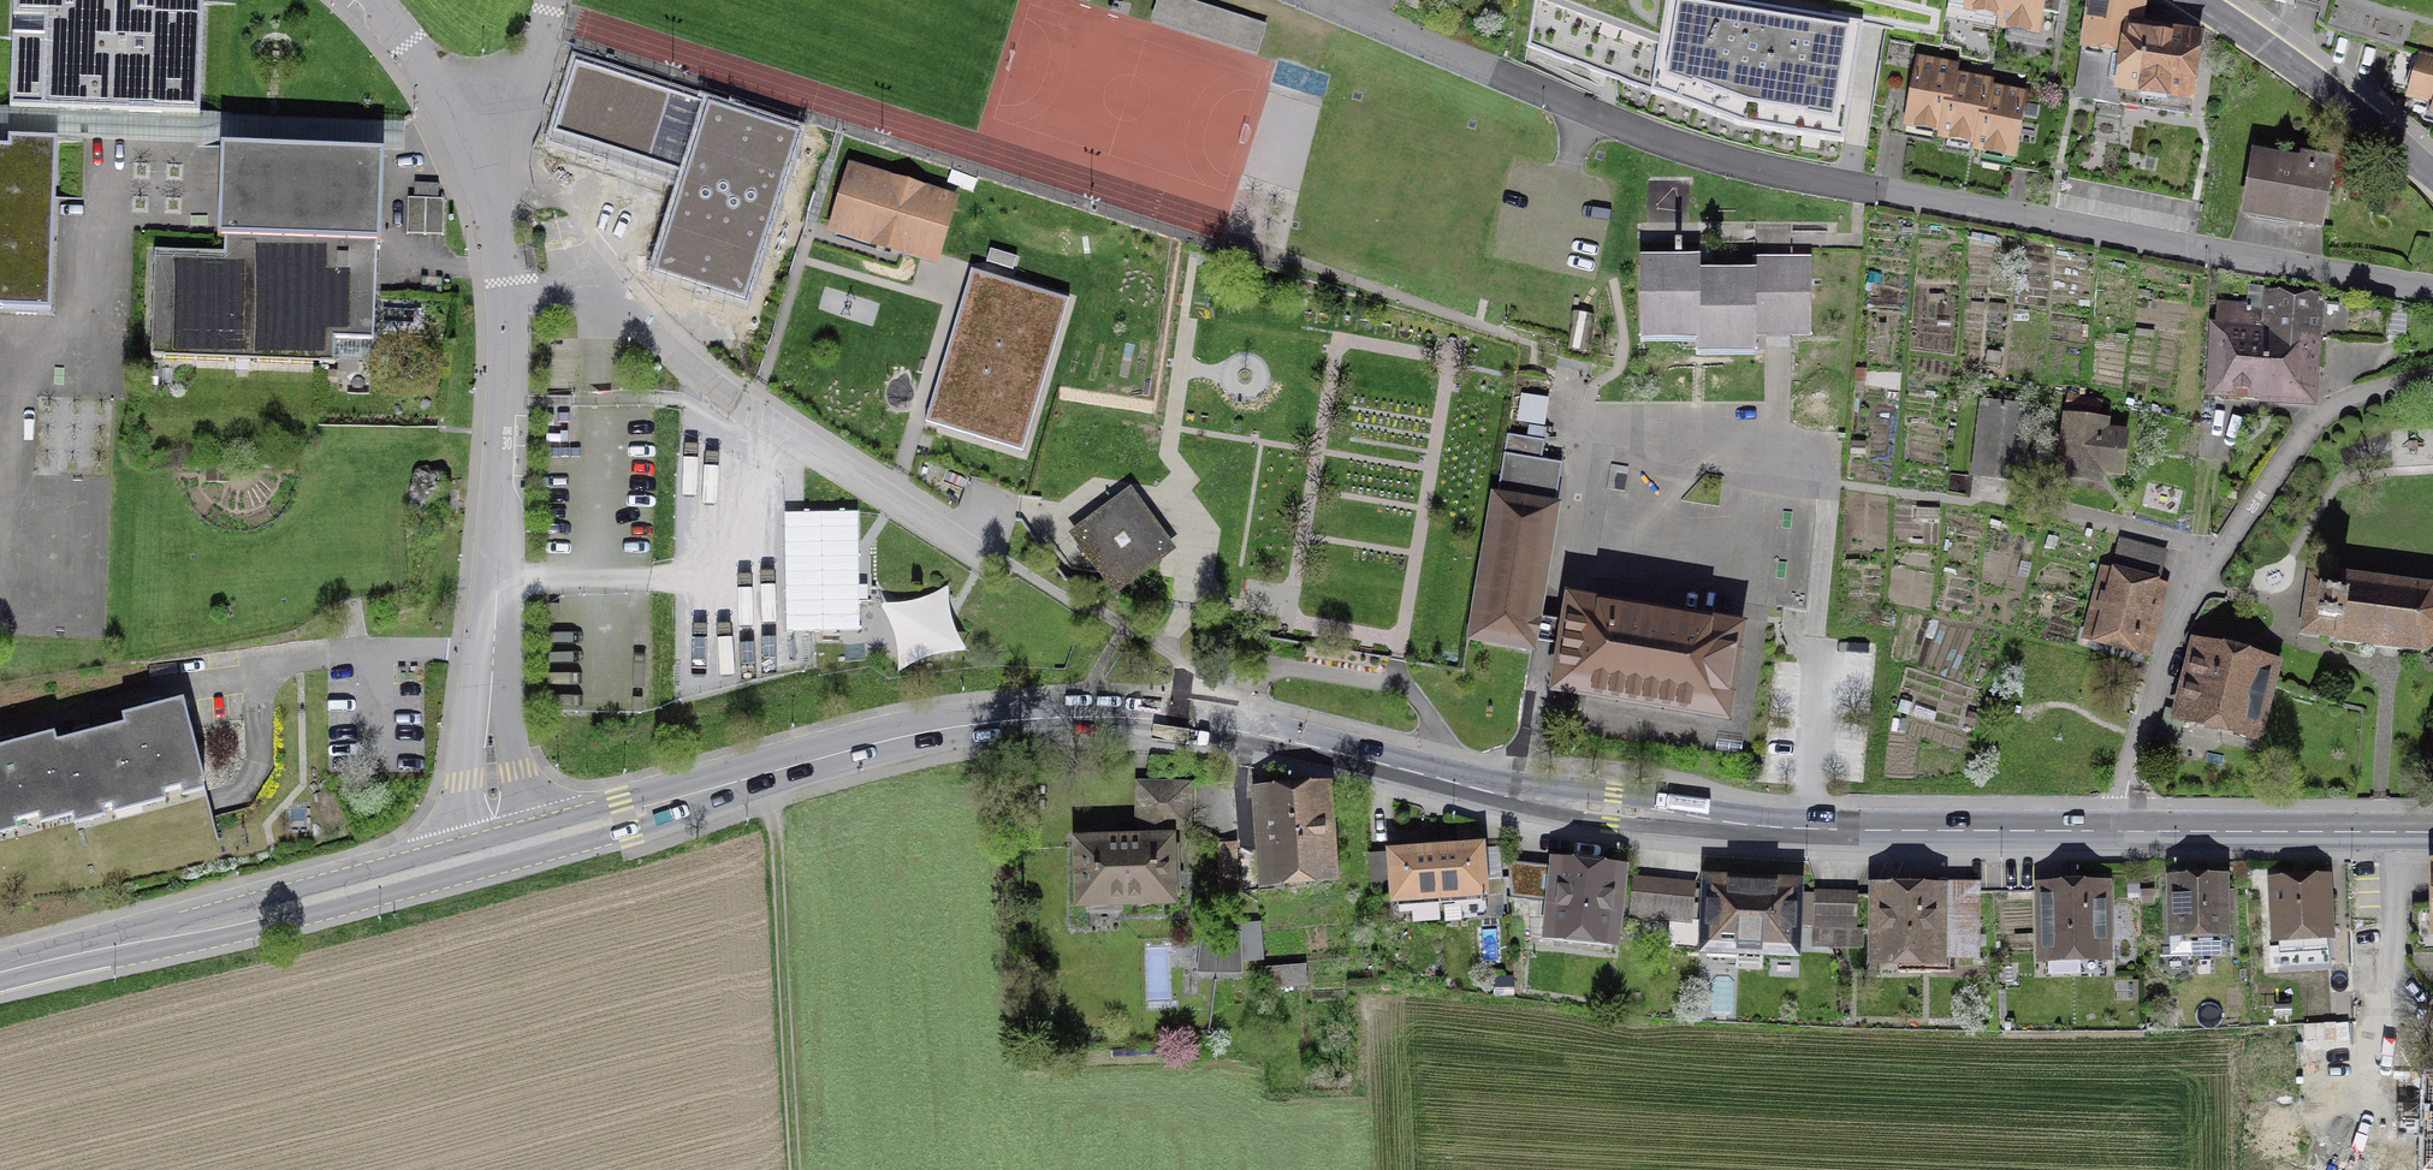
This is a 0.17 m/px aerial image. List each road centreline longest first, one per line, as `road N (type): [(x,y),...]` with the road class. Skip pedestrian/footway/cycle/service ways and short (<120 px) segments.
road 1 (secondary): [(2120,832),(1807,828),(1636,814),(1514,798),(1210,726),(1117,718),(937,731),(499,851)]
road 2 (residential): [(1318,0),(1715,158),(2432,292)]
road 3 (residential): [(2432,372),(2326,413),(2203,574),(2171,638),(2120,832)]
road 4 (residential): [(511,296),(564,289),(607,300),(755,415),(955,540),(995,556)]
road 5 (residential): [(511,296),(489,709),(499,851)]
road 6 (secondary): [(499,851),(0,974)]
road 7 (track): [(768,774),(795,1169)]
road 8 (secondary): [(2432,832),(2120,832)]
road 9 (tertiary): [(2194,0),(2355,113),(2432,180)]
road 10 (residential): [(369,0),(490,157)]
road 11 (residential): [(490,157),(552,0)]
road 12 (residential): [(490,157),(511,296)]

